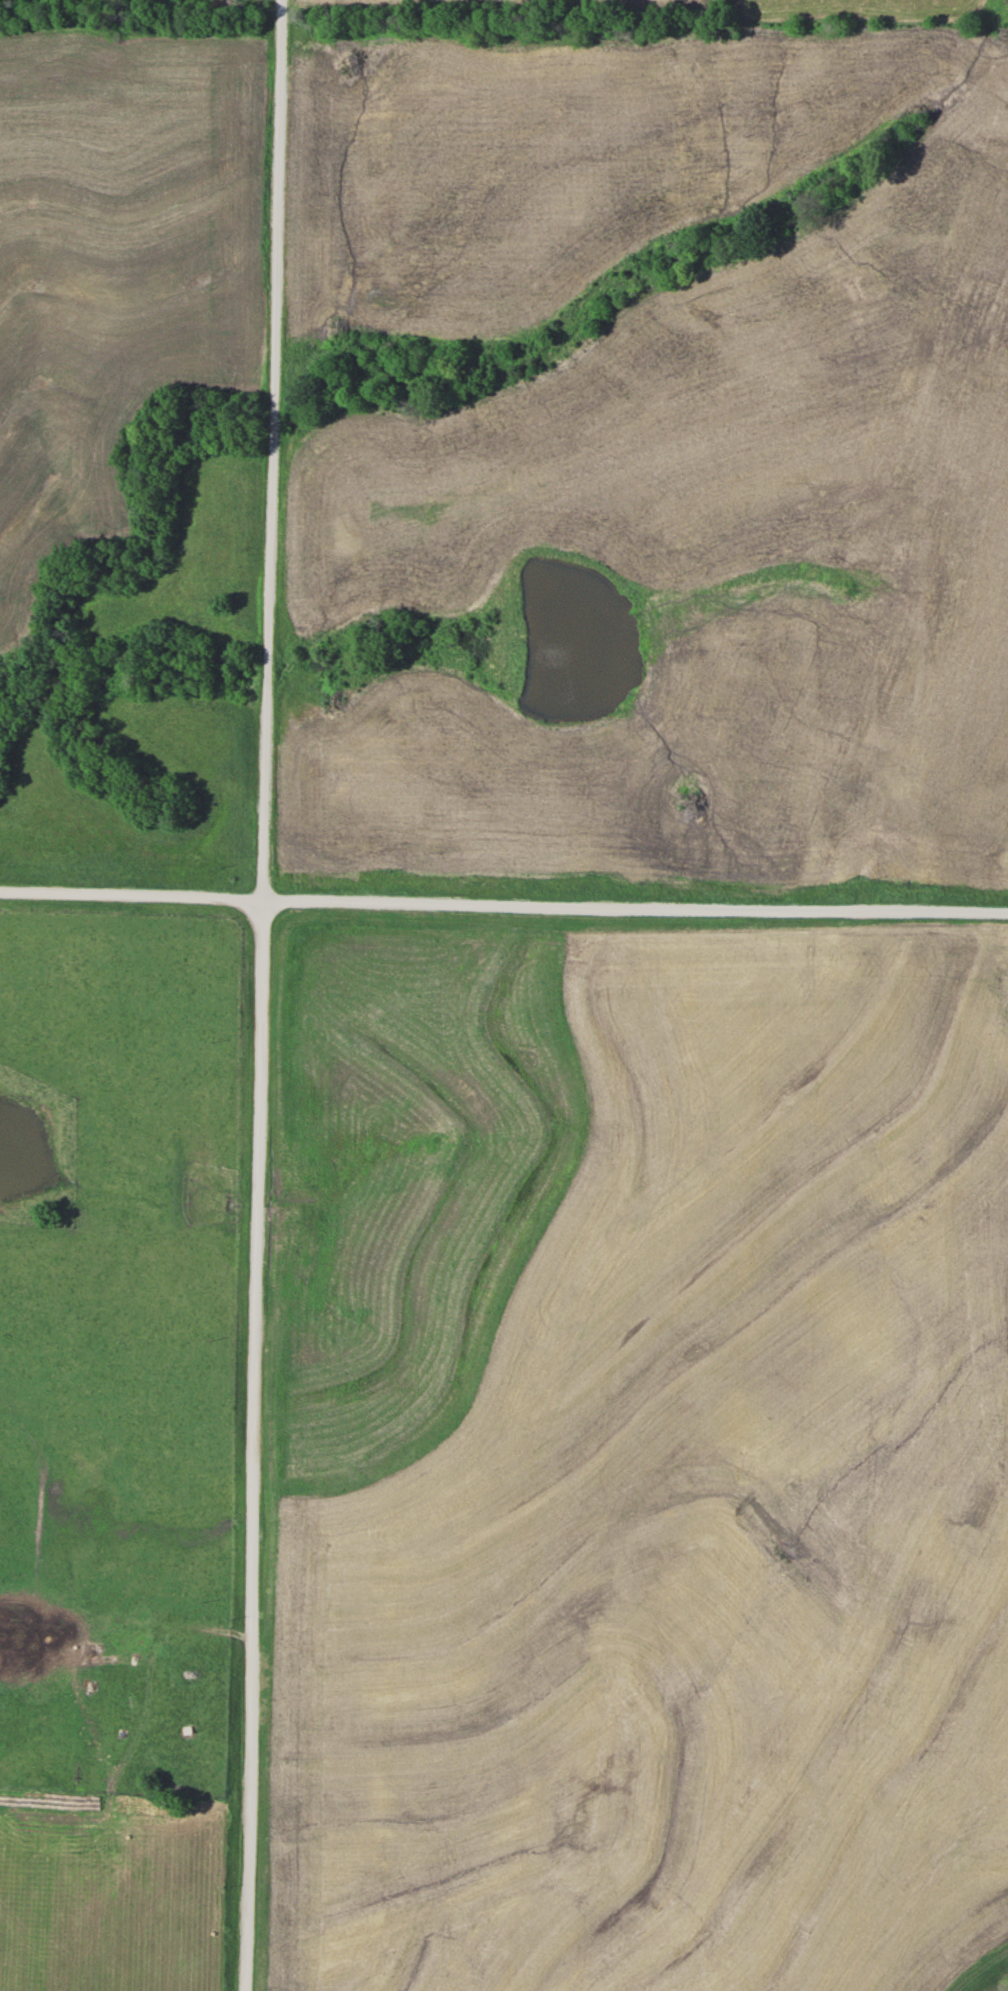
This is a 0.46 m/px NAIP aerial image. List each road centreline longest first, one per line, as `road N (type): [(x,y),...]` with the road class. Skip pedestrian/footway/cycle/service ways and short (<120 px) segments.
road 1 (residential): [(241,1990),(276,0)]
road 2 (residential): [(1007,937),(254,937),(0,927)]

